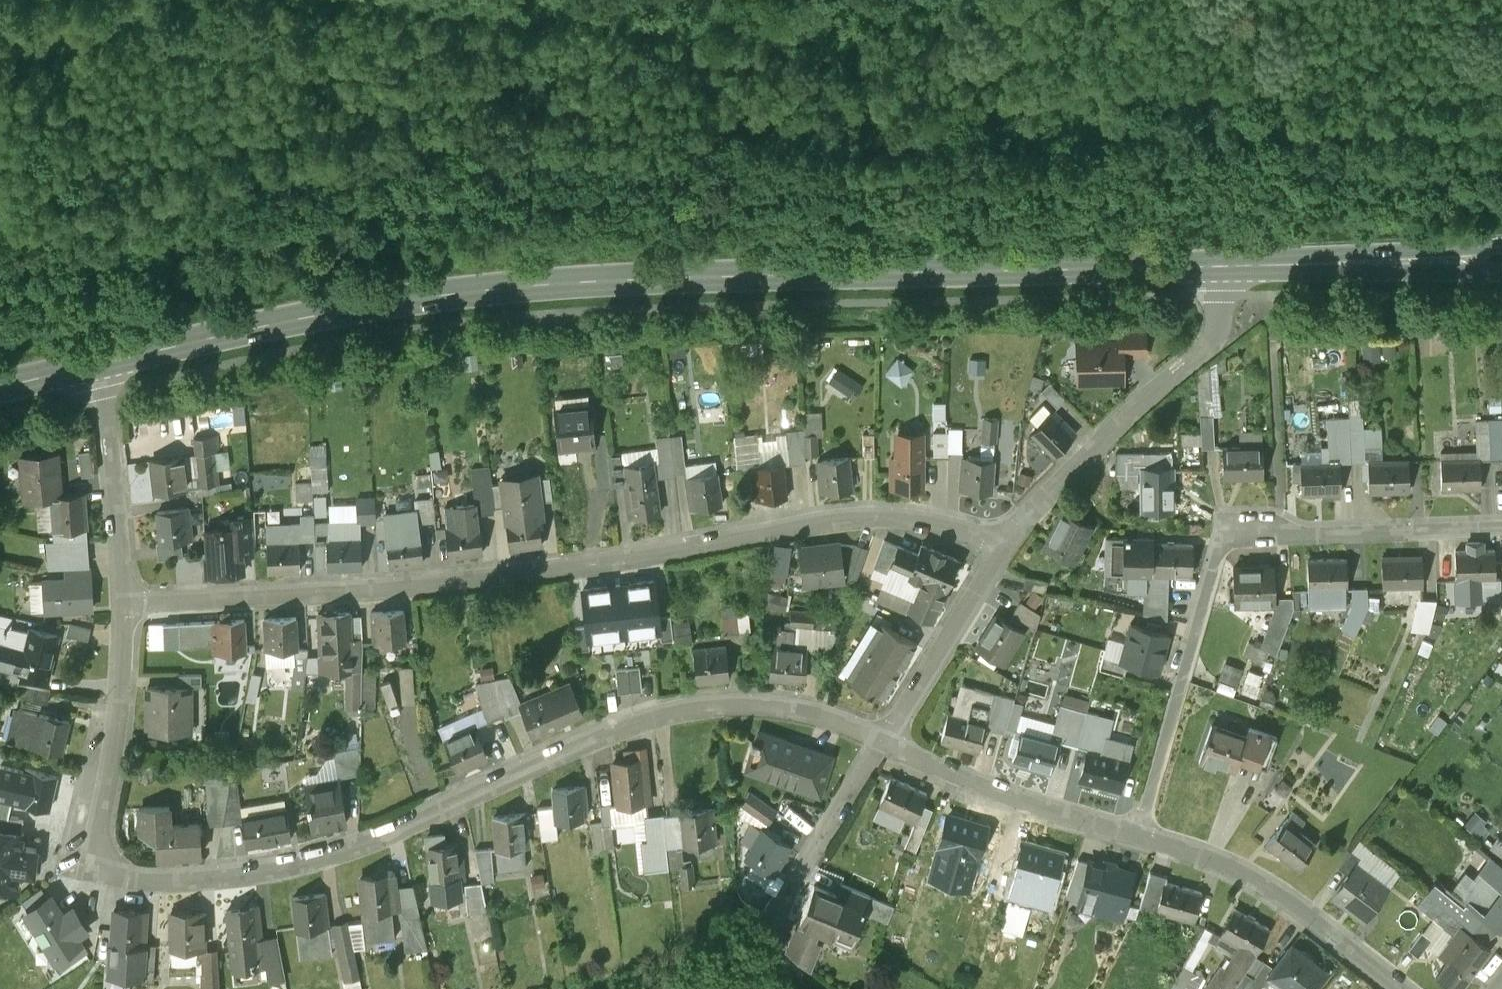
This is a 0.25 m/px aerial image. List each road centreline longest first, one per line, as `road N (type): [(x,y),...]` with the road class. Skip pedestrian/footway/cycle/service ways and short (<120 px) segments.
road 1 (secondary): [(1234,264),(537,283),(427,295),(101,360)]
road 2 (residential): [(883,738),(784,706),(681,708),(311,856),(139,876),(108,859),(99,831),(126,601)]
road 3 (residential): [(126,601),(419,584),(864,514),(947,523),(999,549)]
road 4 (residential): [(1501,526),(1228,541),(1218,553),(1138,833)]
road 5 (residential): [(999,549),(1047,485),(1213,332),(1234,264)]
road 6 (residential): [(1404,988),(1294,902),(1222,861),(1138,833)]
road 7 (residential): [(1138,833),(1024,801),(883,738)]
road 8 (secondary): [(1501,257),(1234,264)]
road 9 (residential): [(126,601),(101,360)]
road 10 (residential): [(752,922),(805,861),(883,738)]
road 11 (residential): [(883,738),(999,549)]

